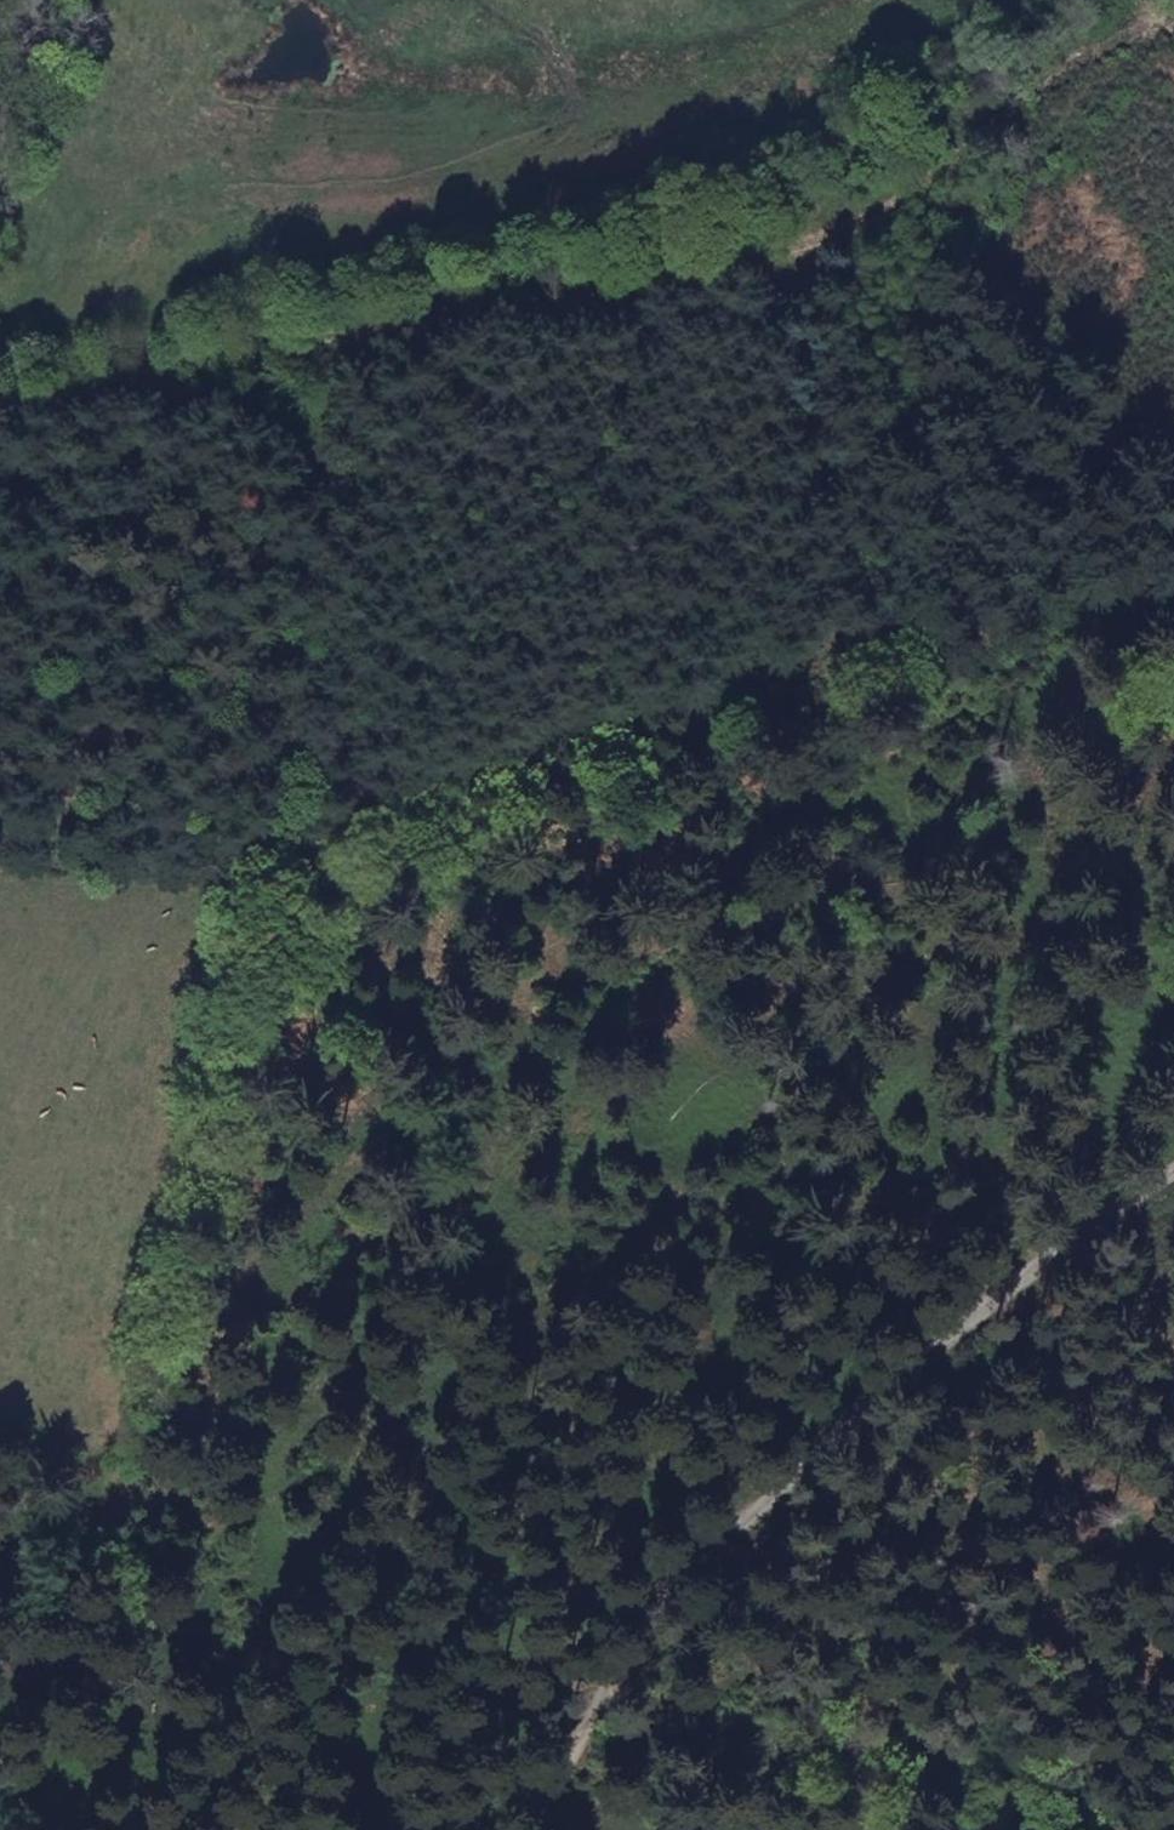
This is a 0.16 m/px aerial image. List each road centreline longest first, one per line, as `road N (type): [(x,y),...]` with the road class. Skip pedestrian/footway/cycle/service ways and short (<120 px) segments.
road 1 (unclassified): [(516,1829),(685,1591),(988,1314),(1173,1186)]
road 2 (tertiary): [(46,0),(0,132)]

